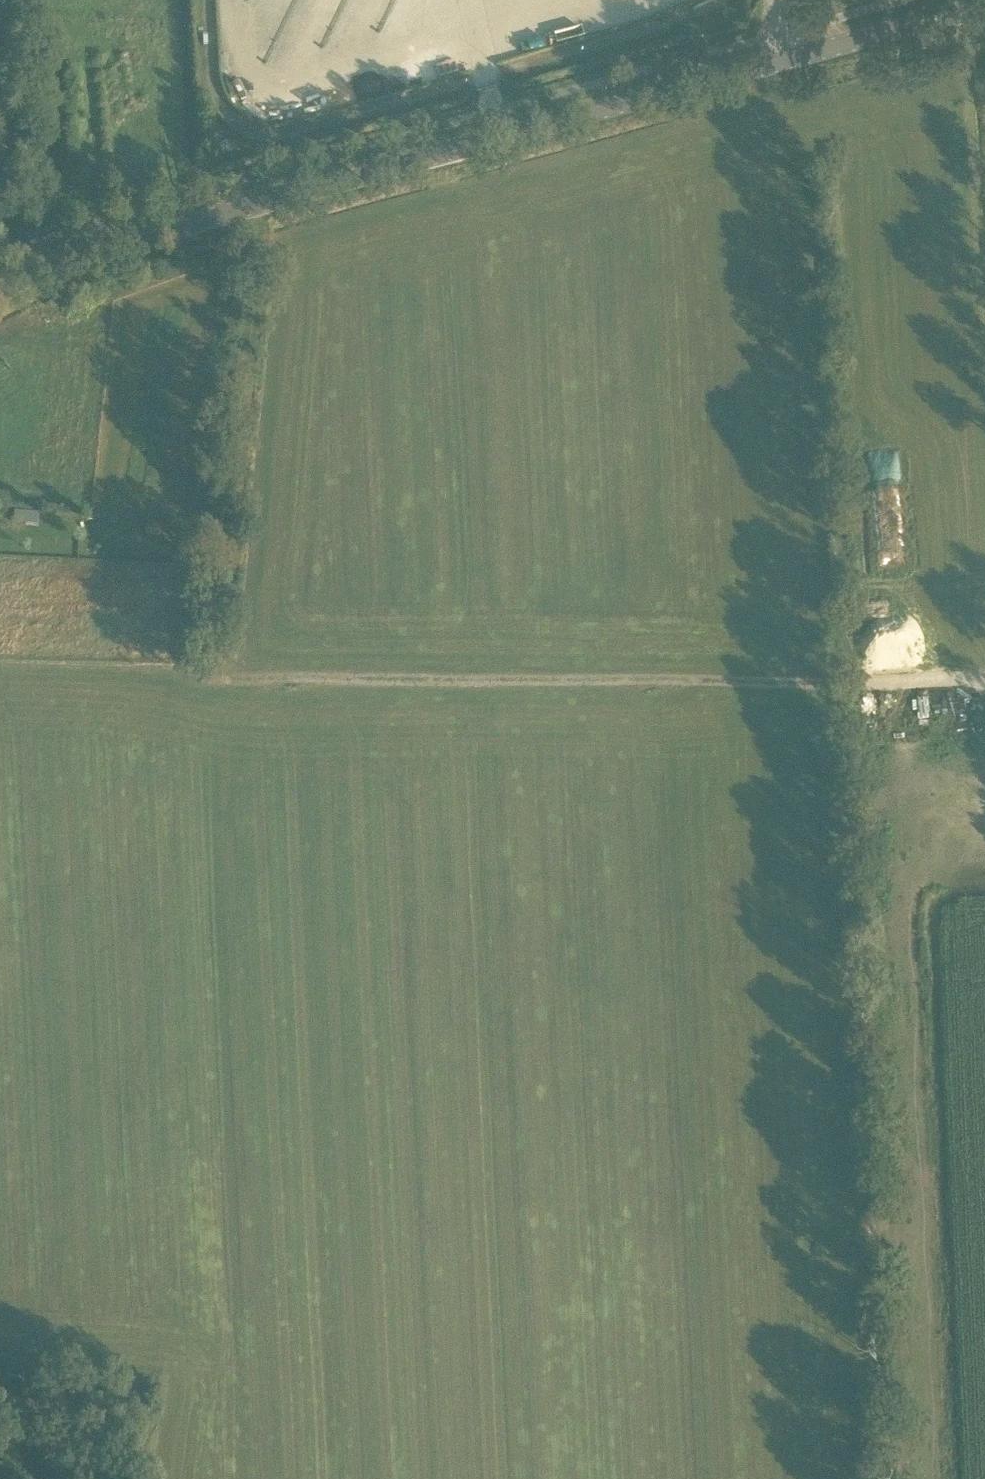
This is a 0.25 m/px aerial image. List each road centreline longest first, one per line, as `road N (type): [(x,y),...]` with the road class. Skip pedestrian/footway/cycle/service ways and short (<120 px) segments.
road 1 (unclassified): [(0,294),(158,228),(984,5)]

